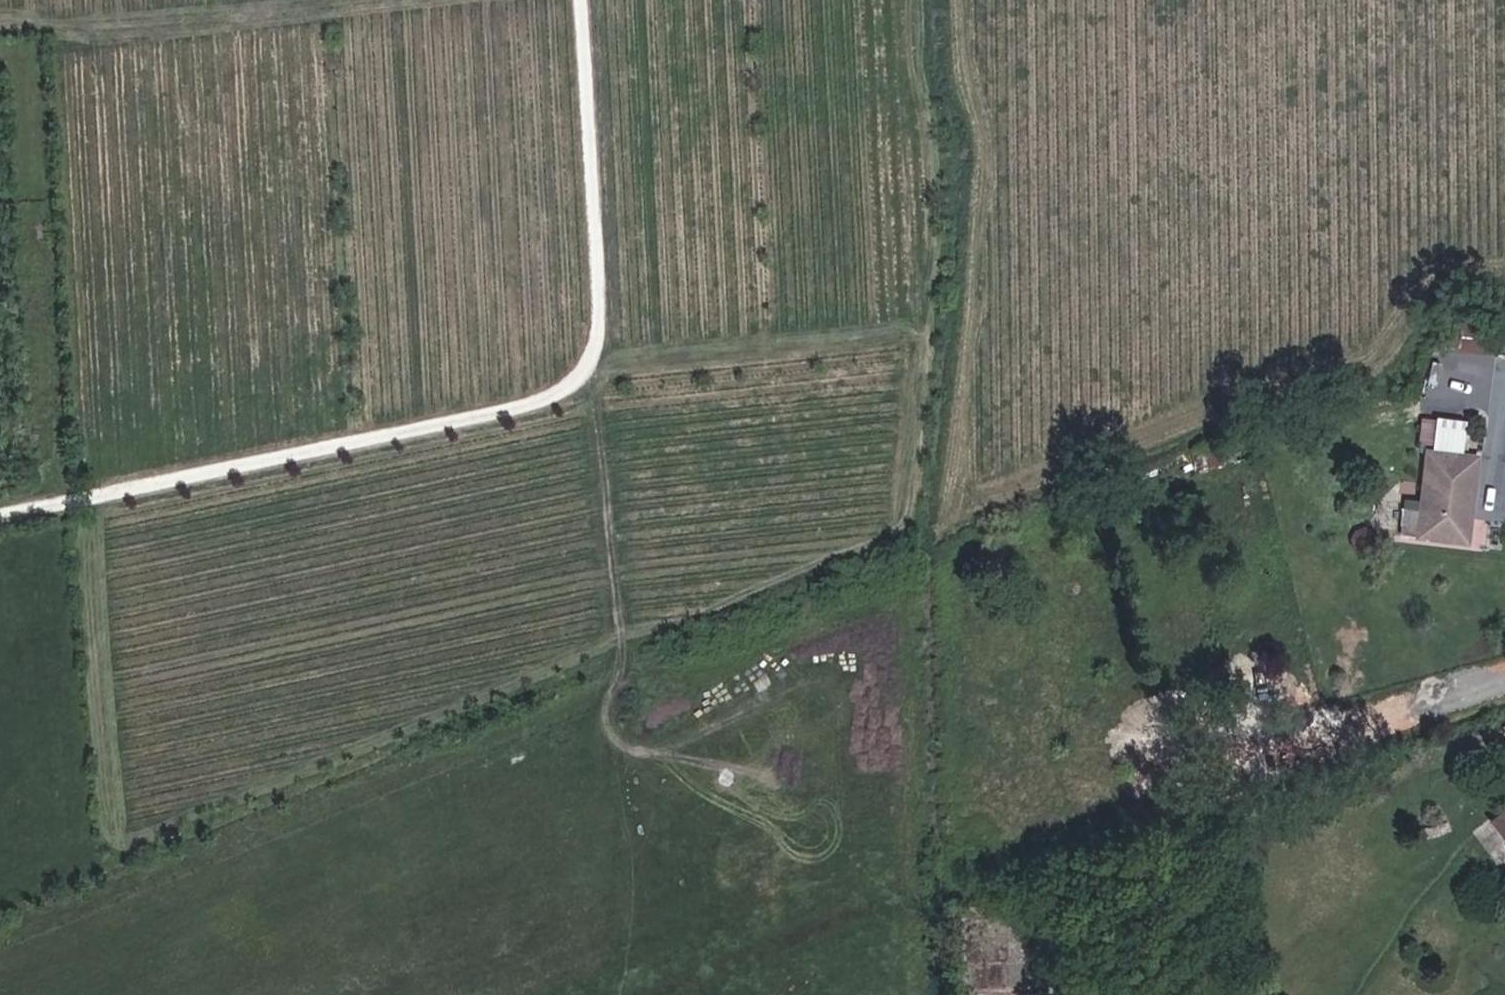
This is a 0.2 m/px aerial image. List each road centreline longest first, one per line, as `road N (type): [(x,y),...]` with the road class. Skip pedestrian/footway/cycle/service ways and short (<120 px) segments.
road 1 (residential): [(586,0),(604,331),(562,396),(0,518)]

